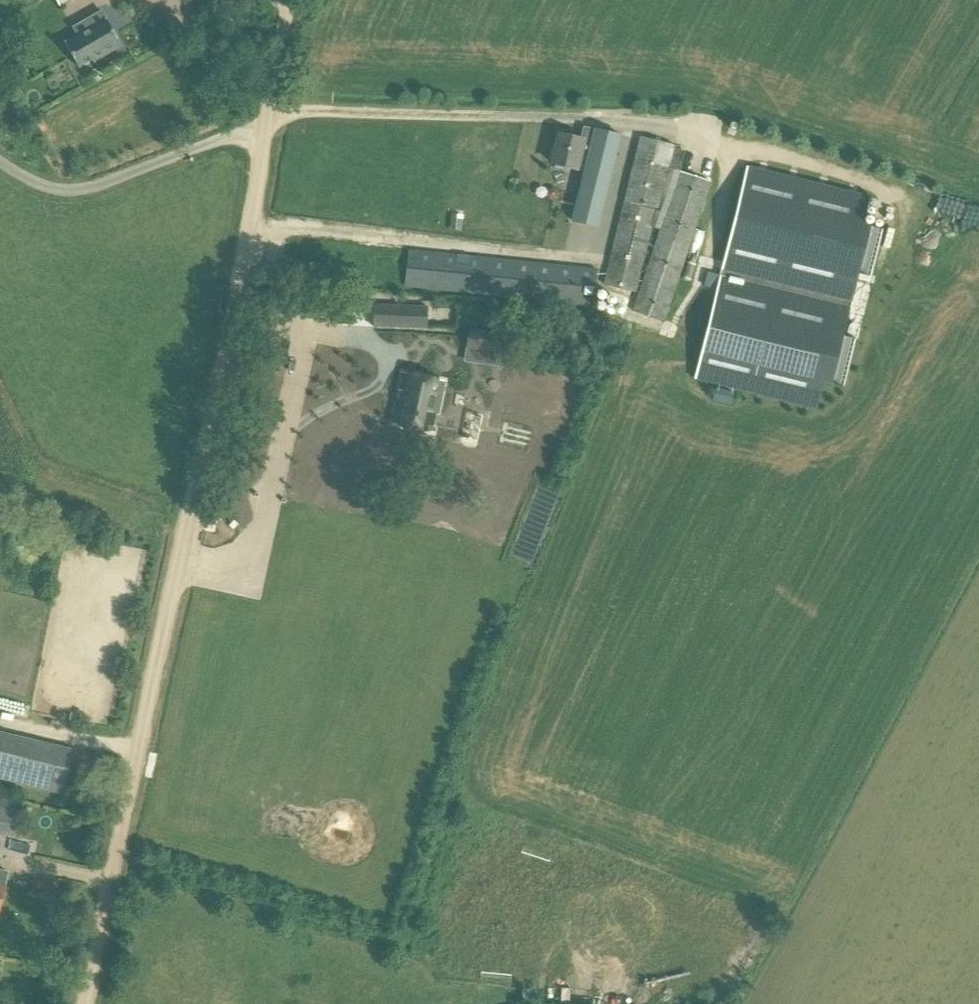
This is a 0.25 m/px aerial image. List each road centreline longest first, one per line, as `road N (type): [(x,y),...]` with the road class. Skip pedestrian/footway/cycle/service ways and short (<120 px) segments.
road 1 (unclassified): [(83,1003),(291,0)]

